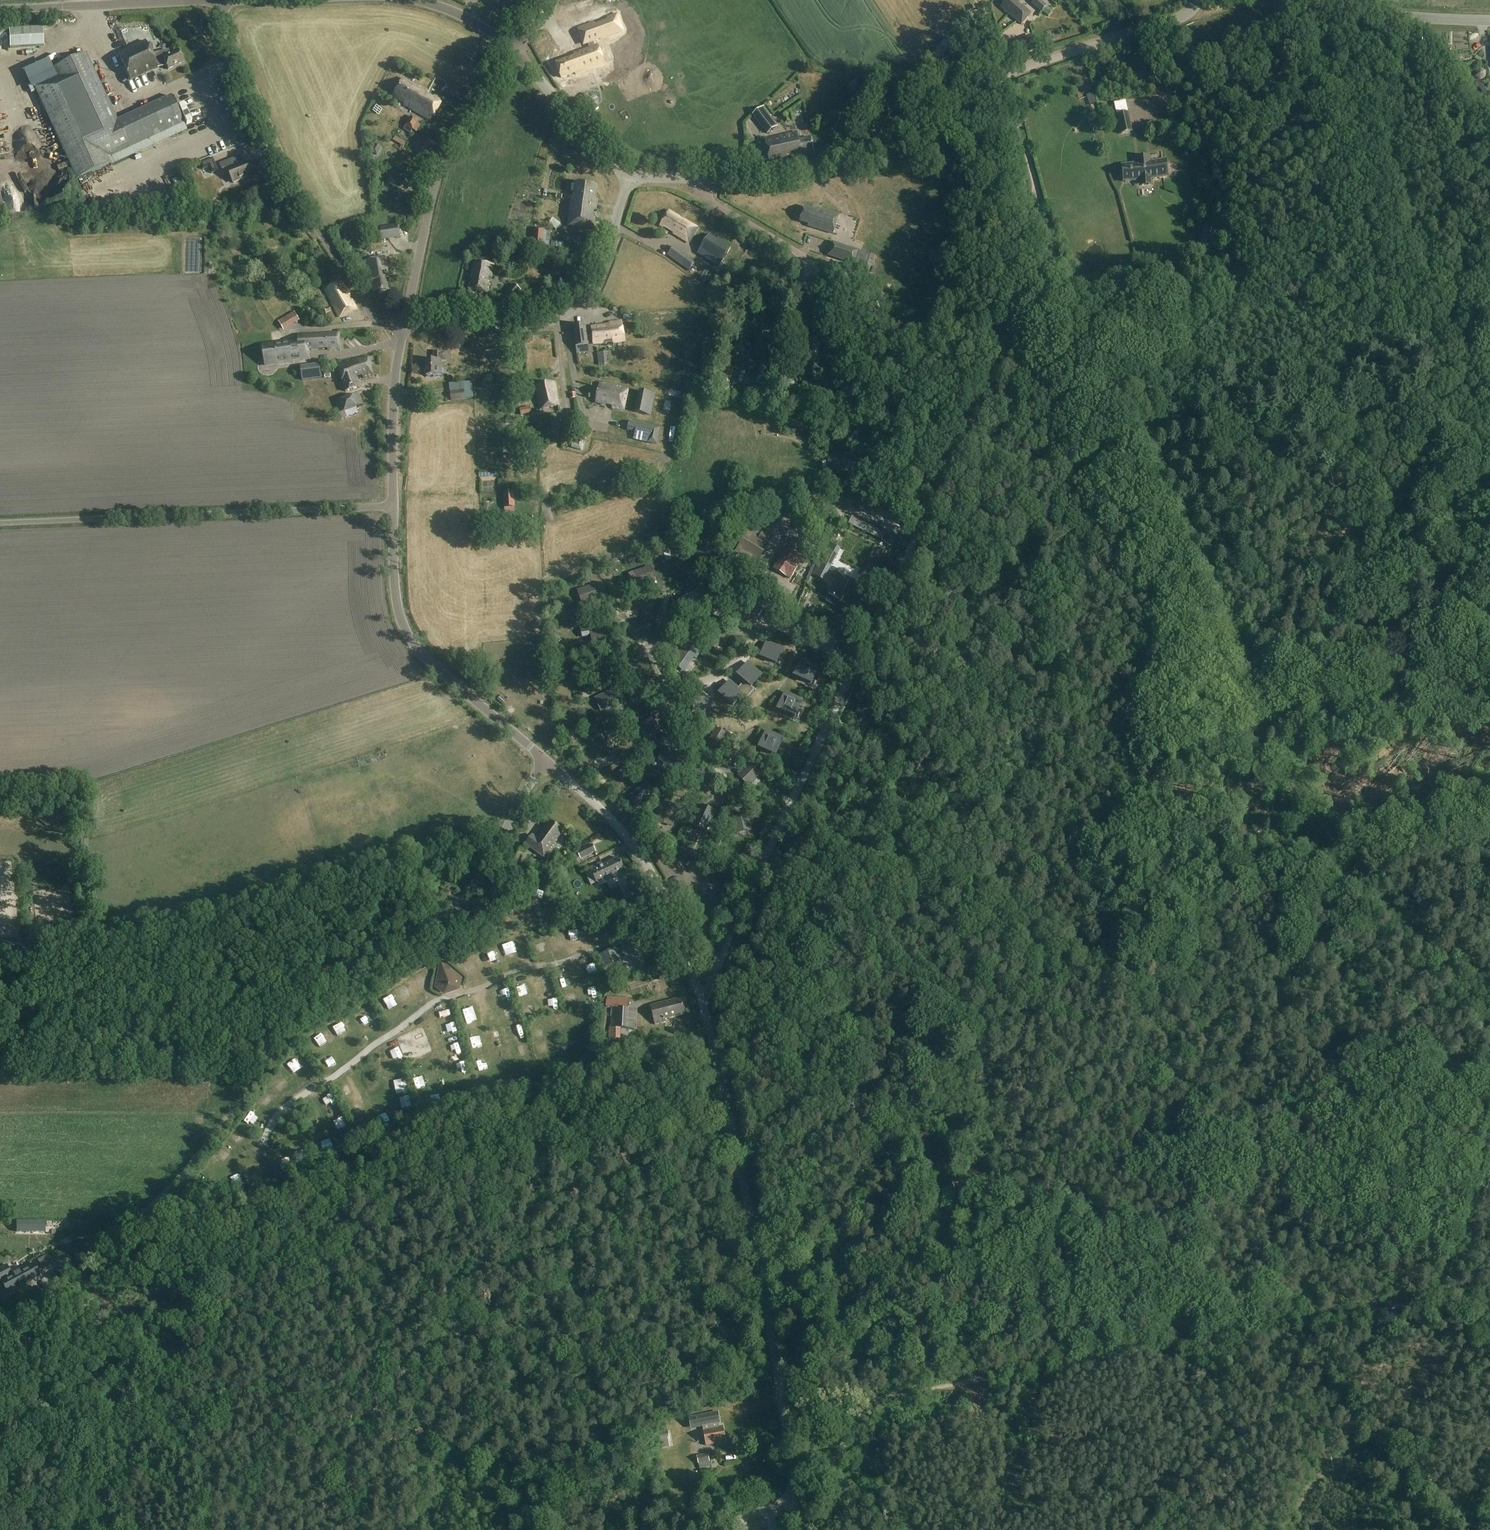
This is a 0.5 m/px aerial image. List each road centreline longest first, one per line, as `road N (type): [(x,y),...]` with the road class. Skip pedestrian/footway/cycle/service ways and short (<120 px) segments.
road 1 (unclassified): [(546,761),(635,846),(697,983),(754,1239),(791,1498),(803,1529)]
road 2 (track): [(1052,262),(932,498),(716,972),(697,983)]
road 3 (track): [(1431,1299),(782,1411)]
road 4 (unclassified): [(0,1010),(288,978),(349,959),(464,897),(546,761)]
road 5 (track): [(1222,627),(1289,780),(1384,910),(1489,1027)]
road 6 (track): [(0,1321),(41,1301),(183,1175),(268,1064),(321,972)]
road 7 (unclassified): [(0,523),(392,507)]
road 8 (unclassified): [(404,327),(376,323),(286,176),(216,0)]
road 9 (unclassified): [(704,179),(763,179),(828,166),(1006,74)]
road 10 (unclassified): [(404,327),(546,322),(573,311),(600,272),(631,175)]
road 11 (unclassified): [(546,761),(410,641),(396,605),(392,507)]
road 12 (unclassified): [(404,327),(441,167),(517,51)]
road 13 (track): [(820,277),(859,336),(926,493),(938,503)]
road 14 (track): [(1123,422),(1222,627)]
road 15 (unclassified): [(0,9),(208,0)]
road 16 (unclassified): [(1006,74),(1171,22),(1198,0)]
road 17 (track): [(771,622),(720,675),(634,702),(600,728)]
road 18 (unclassified): [(1006,74),(1052,262)]
road 19 (track): [(980,0),(863,148)]
road 20 (track): [(648,637),(680,747),(727,778),(725,792)]
road 21 (unclassified): [(1489,19),(1309,0)]
road 22 (unclassified): [(392,507),(392,412),(404,327)]
road 23 (track): [(1052,262),(1123,422)]
road 24 (track): [(1333,1470),(1353,1432),(1386,1308)]
road 25 (unclassified): [(631,175),(610,164),(517,51)]
road 26 (residential): [(704,179),(709,199),(791,248),(820,277)]
road 27 (track): [(1431,1299),(1489,1184)]

